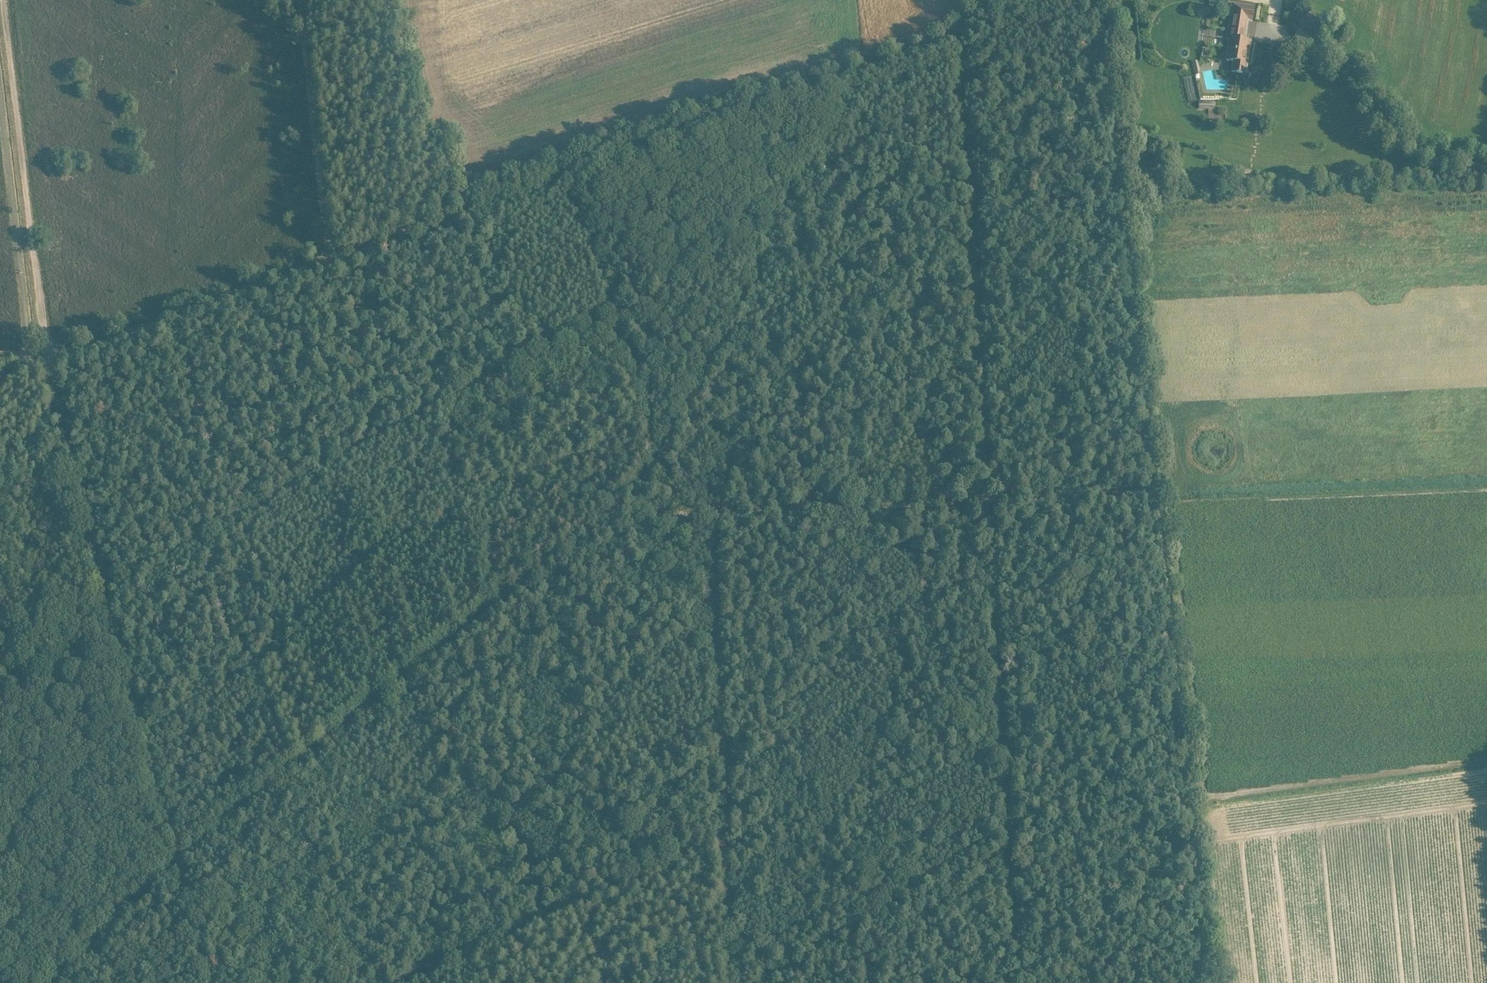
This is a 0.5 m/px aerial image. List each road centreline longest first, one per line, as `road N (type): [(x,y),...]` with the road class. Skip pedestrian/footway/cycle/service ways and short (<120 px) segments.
road 1 (track): [(62,982),(176,869),(618,522),(660,460),(851,78)]
road 2 (track): [(1009,982),(951,33),(1102,23)]
road 3 (track): [(1190,799),(1099,0)]
road 4 (track): [(1155,499),(618,522)]
road 5 (track): [(72,471),(24,209),(3,0)]
road 6 (track): [(733,982),(716,516)]
road 7 (track): [(101,595),(206,982)]
road 8 (track): [(727,843),(412,982)]
road 9 (track): [(660,460),(564,180)]
road 10 (track): [(298,0),(326,266)]
road 11 (track): [(1001,842),(836,942)]
road 12 (track): [(1212,982),(1190,799)]
road 13 (track): [(101,595),(0,689)]

